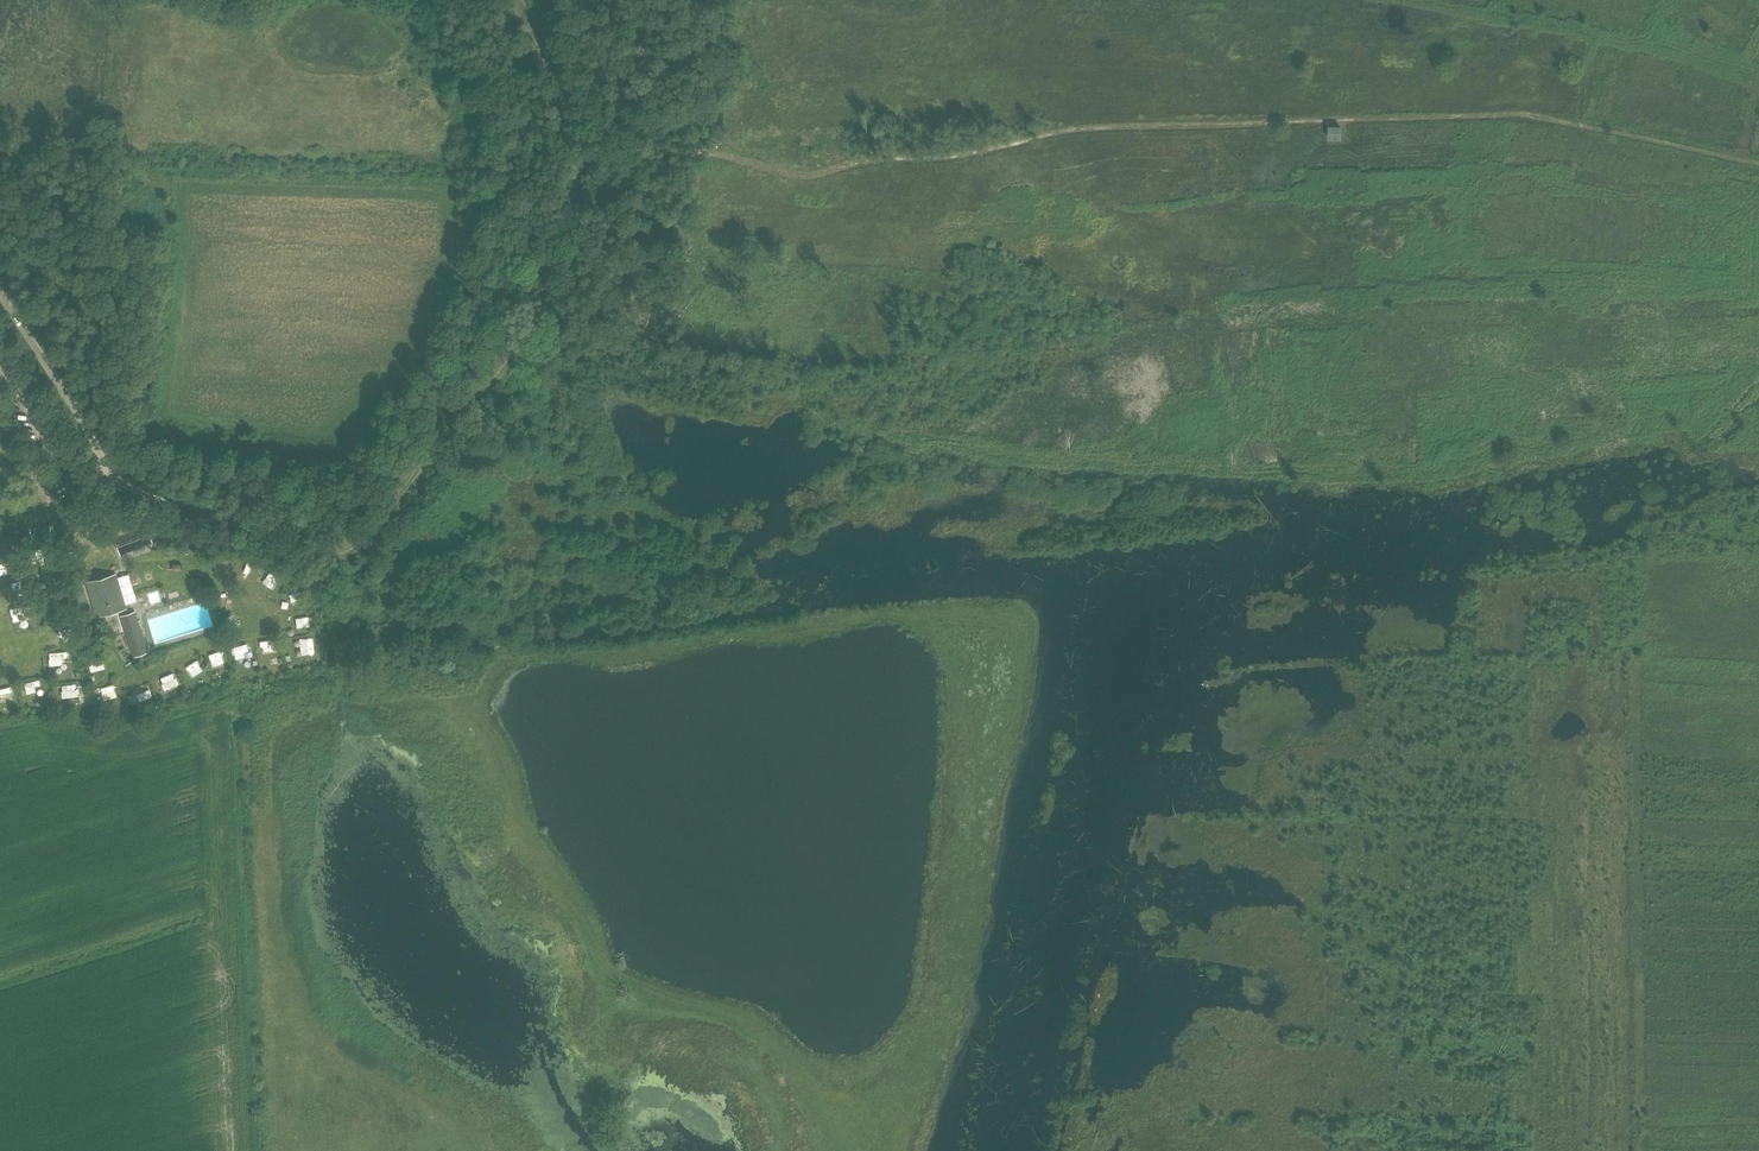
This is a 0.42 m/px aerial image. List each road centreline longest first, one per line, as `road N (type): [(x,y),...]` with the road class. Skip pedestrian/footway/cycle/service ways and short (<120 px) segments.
road 1 (track): [(580,149),(566,213),(523,332),(388,516),(340,552),(310,550),(117,479)]
road 2 (unclassified): [(117,479),(0,297)]

